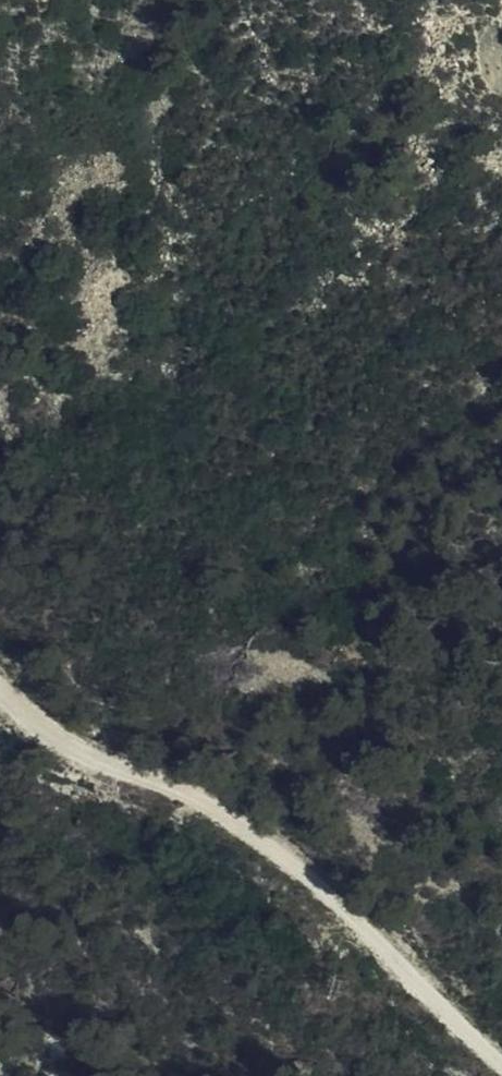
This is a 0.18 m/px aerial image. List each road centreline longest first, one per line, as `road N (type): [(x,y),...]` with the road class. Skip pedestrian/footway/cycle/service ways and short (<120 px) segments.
road 1 (track): [(501,1066),(274,845),(190,797),(55,750),(0,685)]

